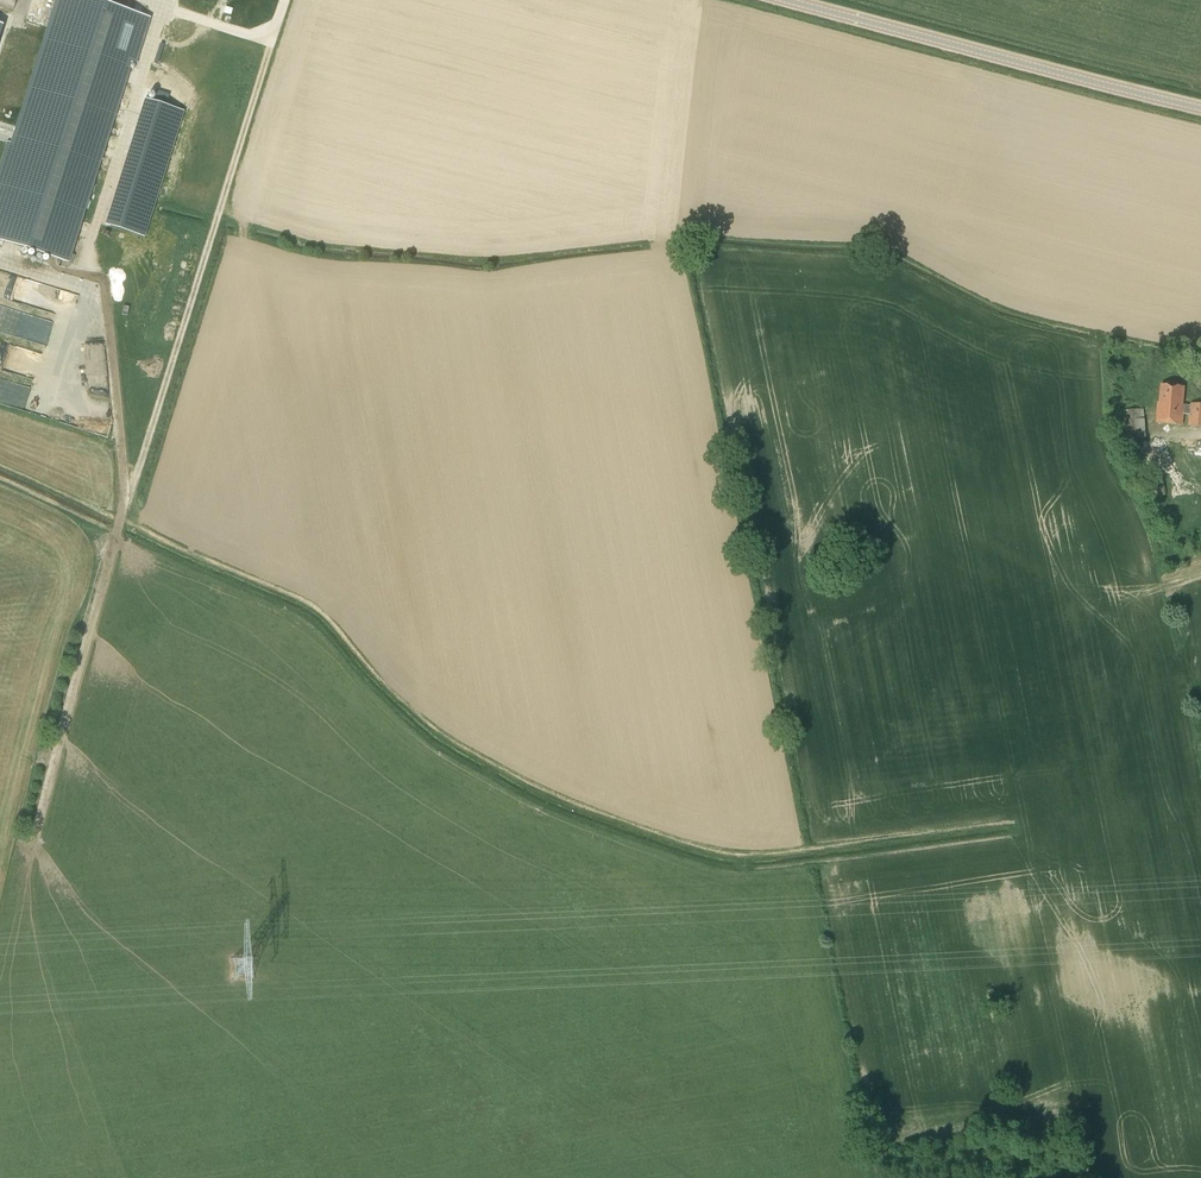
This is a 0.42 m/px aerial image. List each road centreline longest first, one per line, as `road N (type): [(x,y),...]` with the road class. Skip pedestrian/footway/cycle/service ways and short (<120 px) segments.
road 1 (tertiary): [(1200,108),(790,0)]

